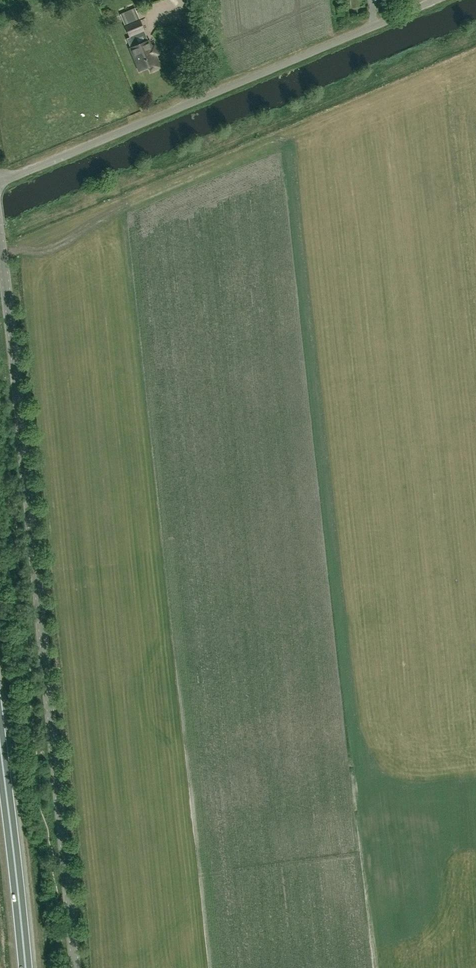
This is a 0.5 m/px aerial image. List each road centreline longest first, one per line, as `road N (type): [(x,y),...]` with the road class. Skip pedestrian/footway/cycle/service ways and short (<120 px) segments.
road 1 (unclassified): [(75,967),(0,237)]
road 2 (unclassified): [(0,183),(433,0)]
road 3 (trunk): [(26,967),(0,759)]

